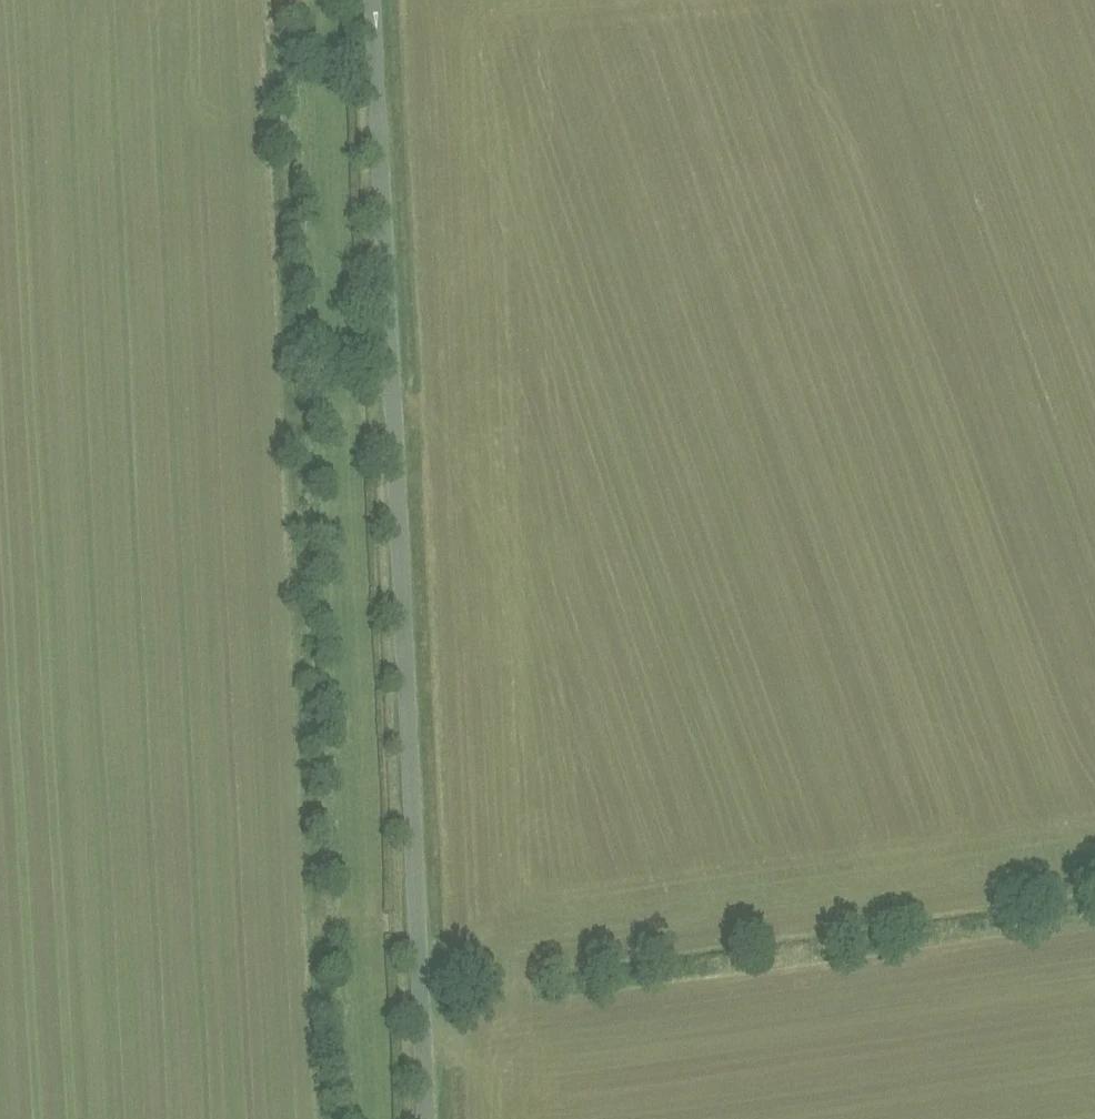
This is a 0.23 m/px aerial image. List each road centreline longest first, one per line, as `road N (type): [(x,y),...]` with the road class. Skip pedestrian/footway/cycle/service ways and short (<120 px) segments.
road 1 (unclassified): [(426,1118),(373,0)]

